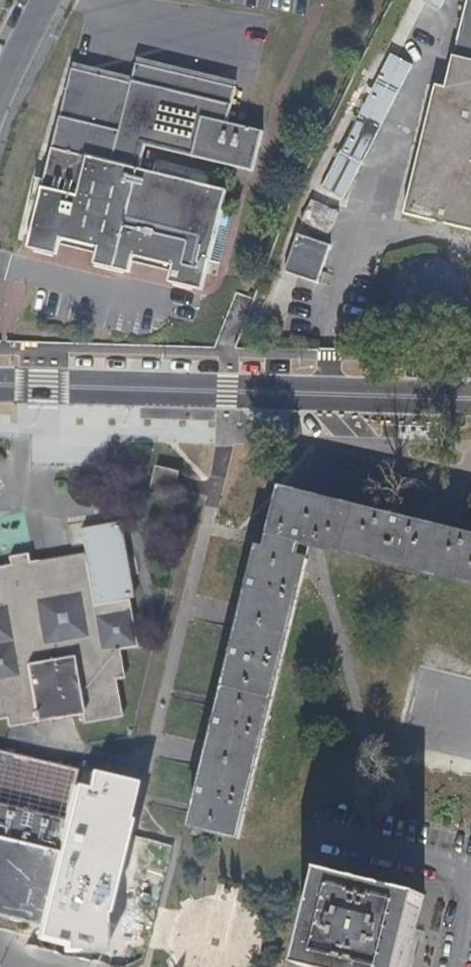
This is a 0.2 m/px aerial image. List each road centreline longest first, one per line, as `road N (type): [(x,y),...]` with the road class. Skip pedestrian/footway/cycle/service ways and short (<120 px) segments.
road 1 (residential): [(0,388),(470,399)]

